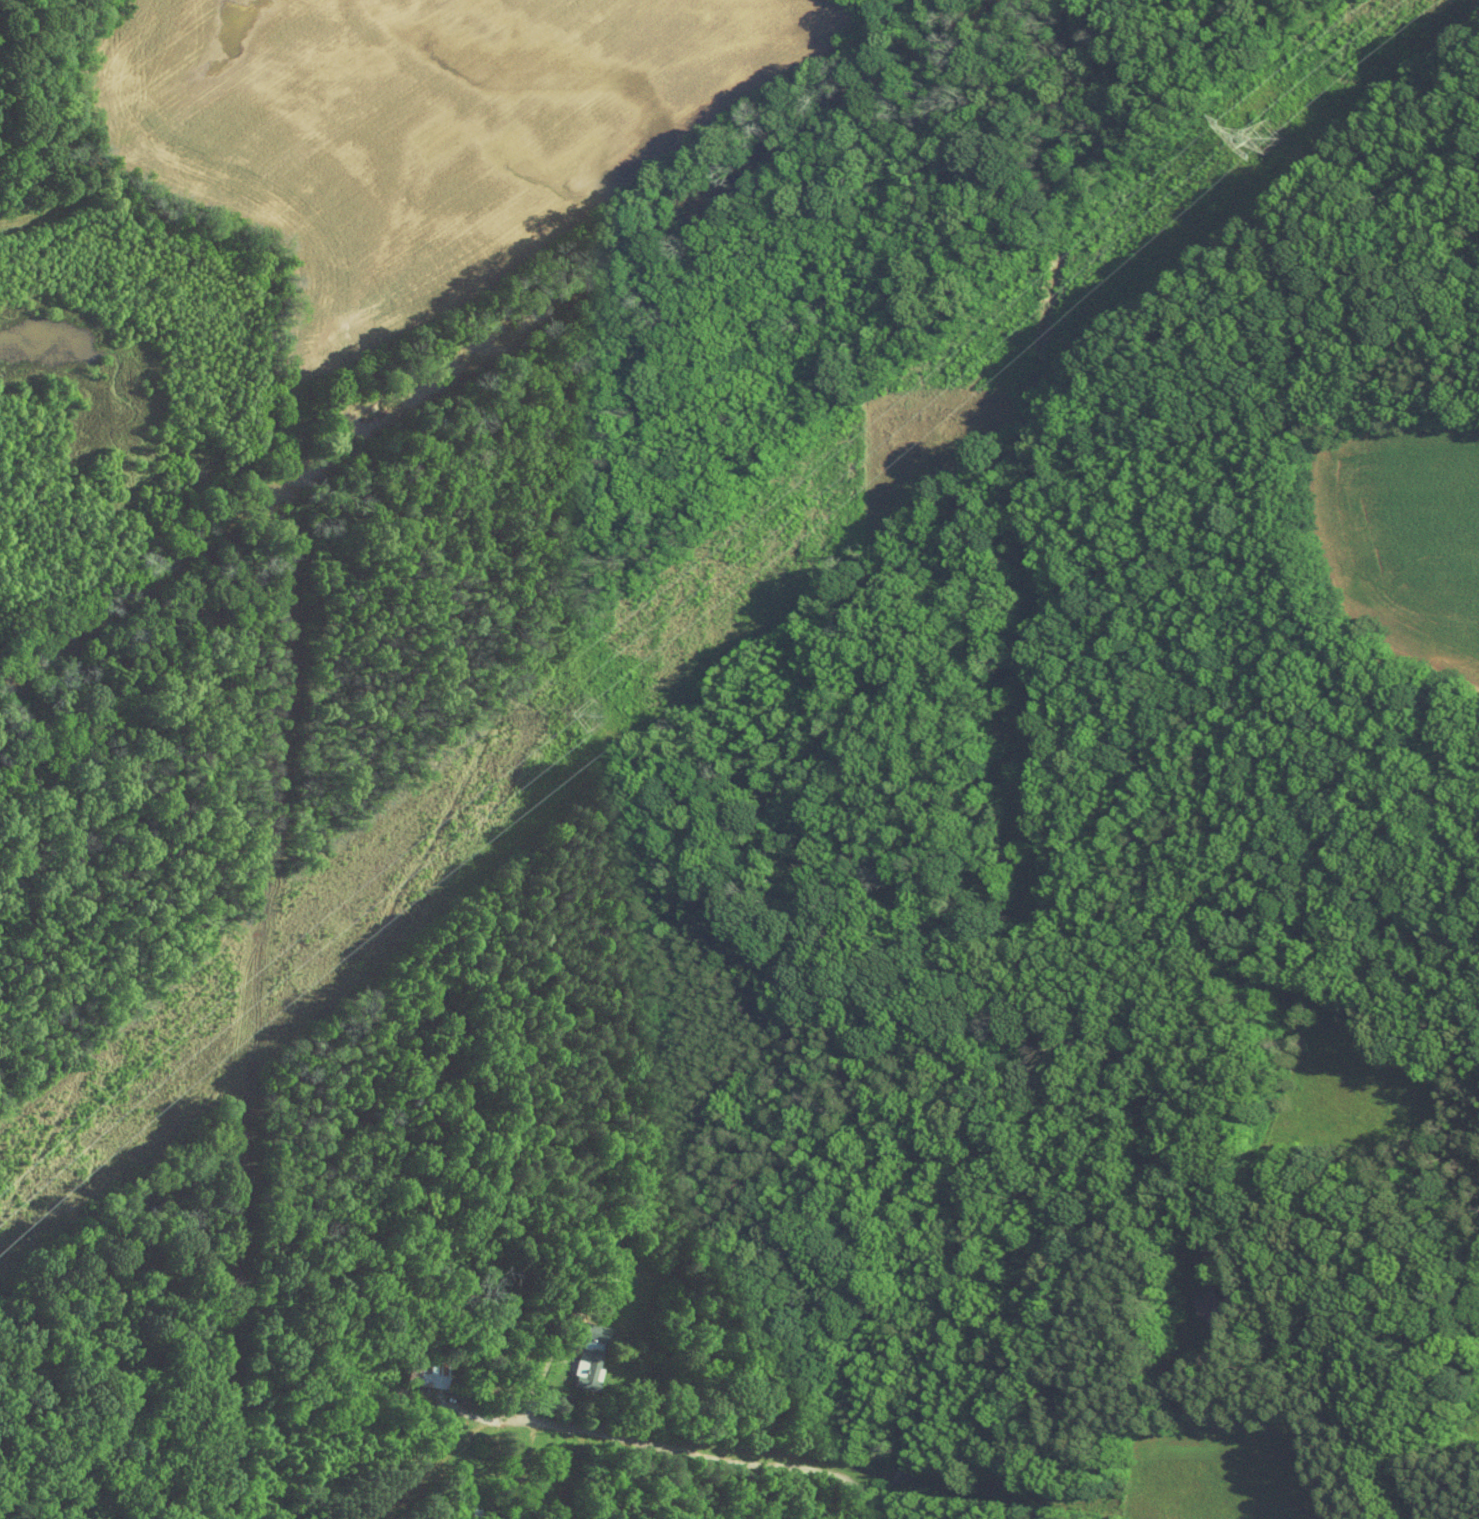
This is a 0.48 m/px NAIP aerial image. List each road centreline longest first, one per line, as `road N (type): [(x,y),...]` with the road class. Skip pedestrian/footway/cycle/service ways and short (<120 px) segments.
road 1 (residential): [(846,1518),(770,1466),(591,1437)]

